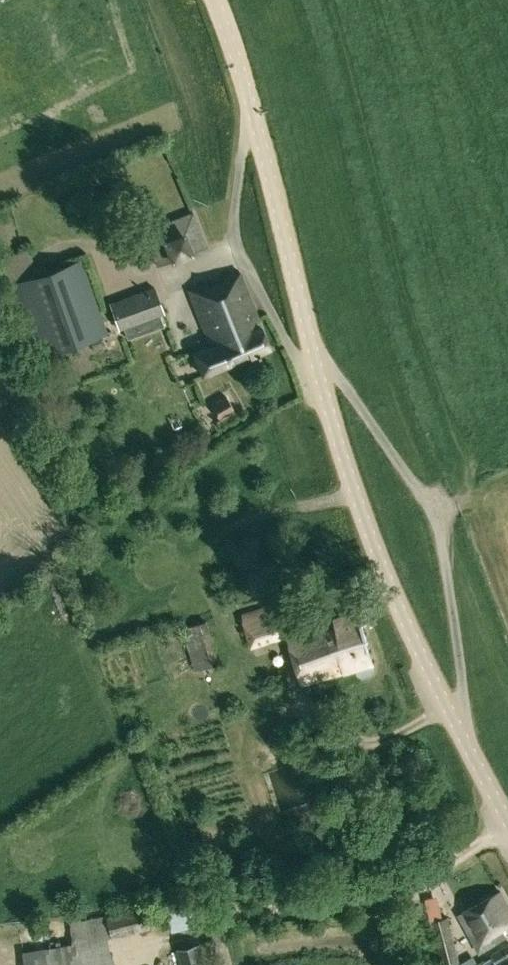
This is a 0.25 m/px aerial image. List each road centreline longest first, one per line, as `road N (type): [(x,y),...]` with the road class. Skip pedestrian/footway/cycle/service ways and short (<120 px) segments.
road 1 (tertiary): [(507,824),(383,571),(343,460),(216,0)]
road 2 (track): [(473,754),(432,509),(311,342)]

